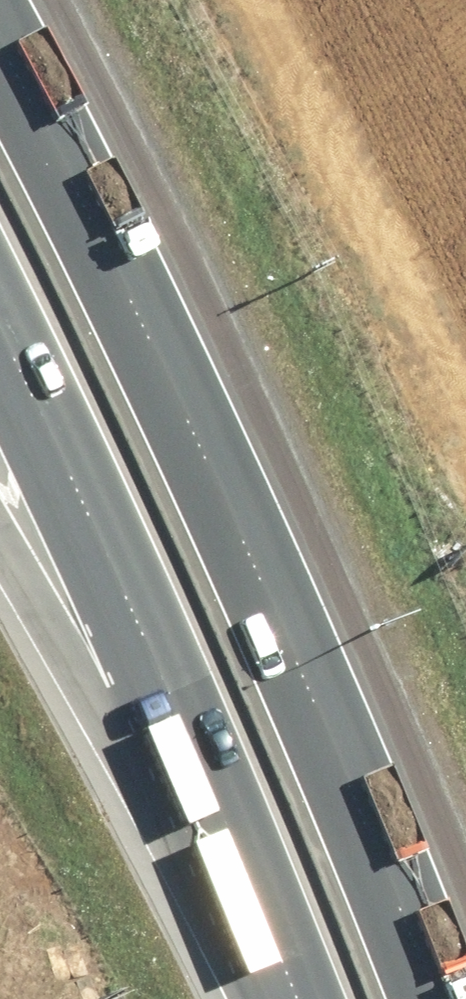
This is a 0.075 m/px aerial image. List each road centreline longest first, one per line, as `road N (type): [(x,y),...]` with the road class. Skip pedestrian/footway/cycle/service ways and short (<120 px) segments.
road 1 (motorway): [(0,77),(222,537),(417,998)]
road 2 (motorway): [(252,949),(51,455),(0,359)]
road 3 (motorway): [(252,949),(0,565)]

